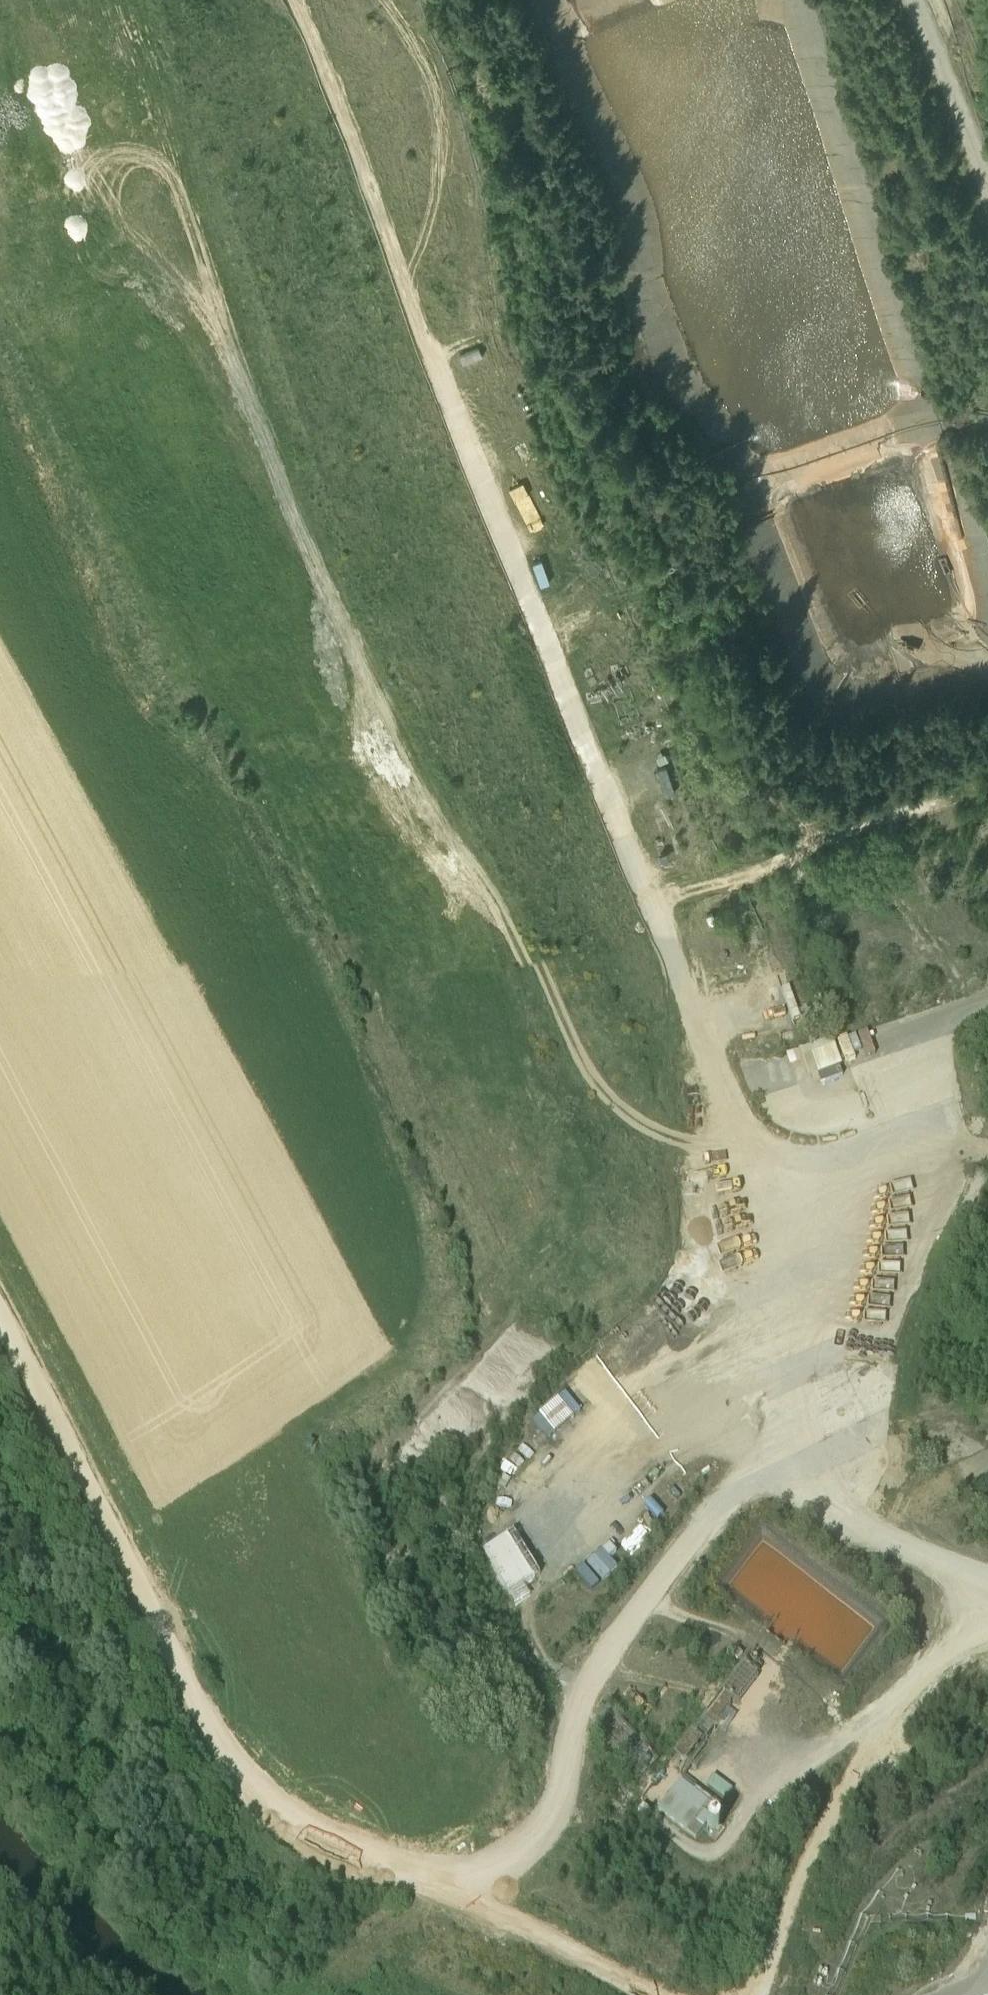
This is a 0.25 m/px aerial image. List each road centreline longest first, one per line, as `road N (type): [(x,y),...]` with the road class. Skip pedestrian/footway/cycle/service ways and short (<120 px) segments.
road 1 (track): [(987,1601),(903,1536),(835,1506),(780,1445),(798,1162),(732,1094),(295,0)]
road 2 (track): [(659,1994),(454,1893),(304,1839),(240,1785),(0,1329)]
road 3 (track): [(437,355),(312,235),(114,0)]
road 4 (track): [(987,1626),(943,1639),(899,1687),(784,1907),(755,1994)]

